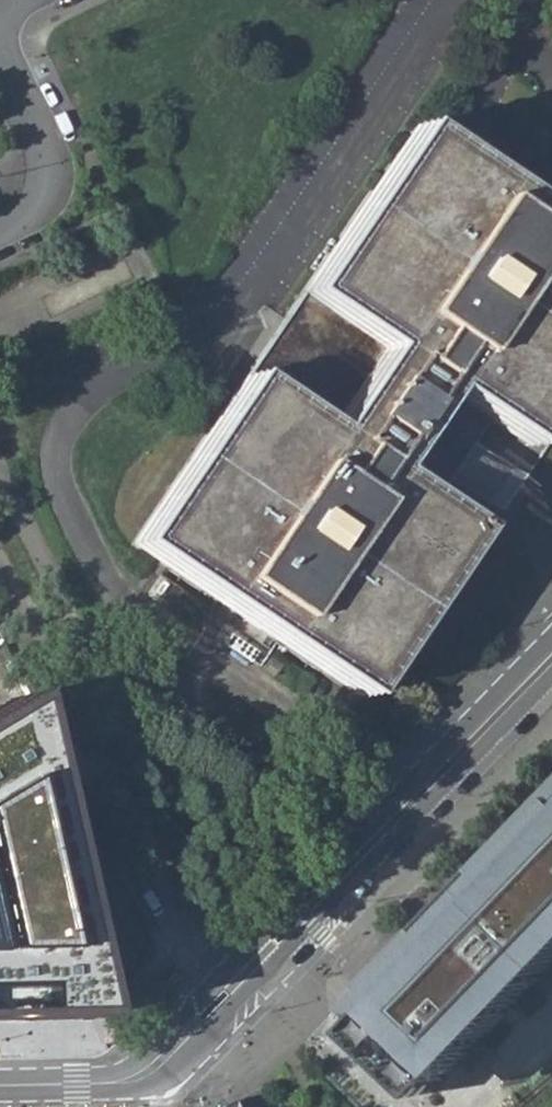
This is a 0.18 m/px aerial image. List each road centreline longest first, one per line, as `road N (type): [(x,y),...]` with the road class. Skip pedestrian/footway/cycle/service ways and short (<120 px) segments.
road 1 (primary): [(551,640),(144,1056),(79,1081)]
road 2 (primary): [(79,1081),(181,1080),(551,683)]
road 3 (residential): [(0,233),(38,207),(49,177),(0,58)]

